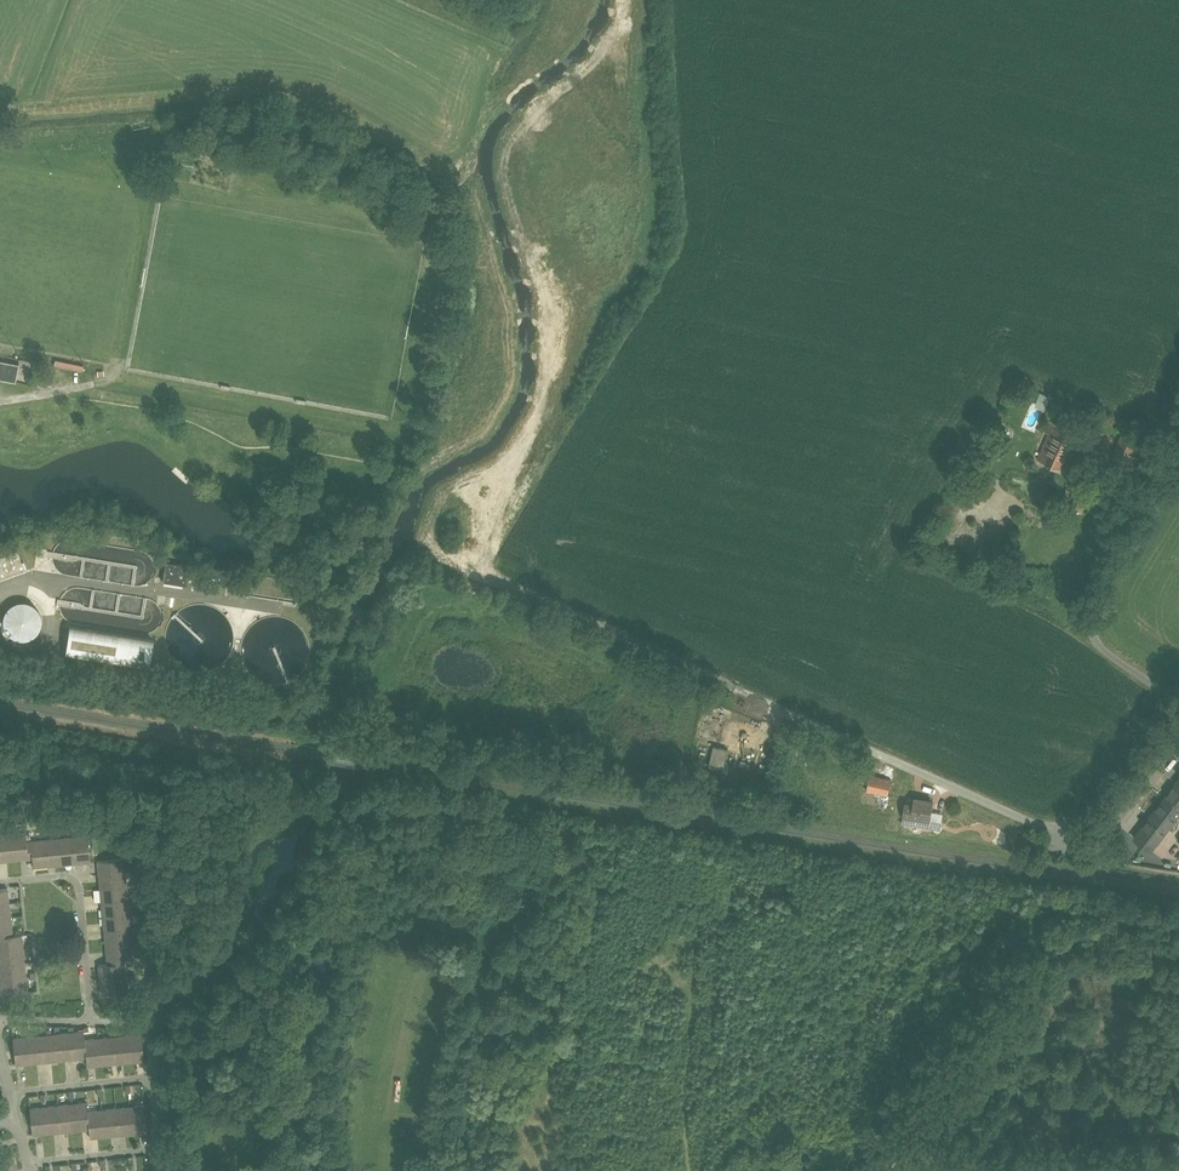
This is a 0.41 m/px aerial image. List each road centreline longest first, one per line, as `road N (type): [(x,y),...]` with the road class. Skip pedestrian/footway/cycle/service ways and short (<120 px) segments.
road 1 (residential): [(1070,824),(1025,816),(738,689)]
road 2 (track): [(738,689),(434,550)]
road 3 (track): [(1178,698),(1094,630),(1094,613),(1178,448)]
road 4 (residential): [(88,1023),(79,881),(0,884)]
road 5 (residential): [(9,1091),(153,1077)]
road 6 (residential): [(29,1162),(158,1150)]

